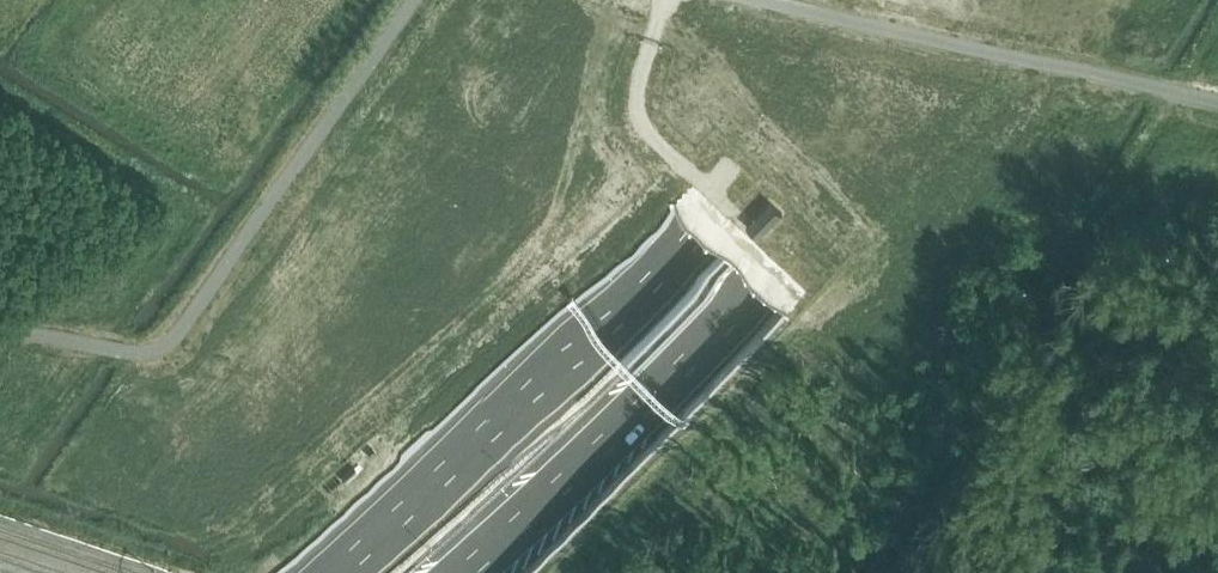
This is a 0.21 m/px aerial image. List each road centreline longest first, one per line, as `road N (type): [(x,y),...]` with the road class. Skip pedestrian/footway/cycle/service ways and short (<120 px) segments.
road 1 (motorway): [(925,0),(702,226),(331,572)]
road 2 (motorway): [(465,572),(765,285),(1008,0)]
road 3 (track): [(662,0),(638,83),(639,124),(714,189)]

